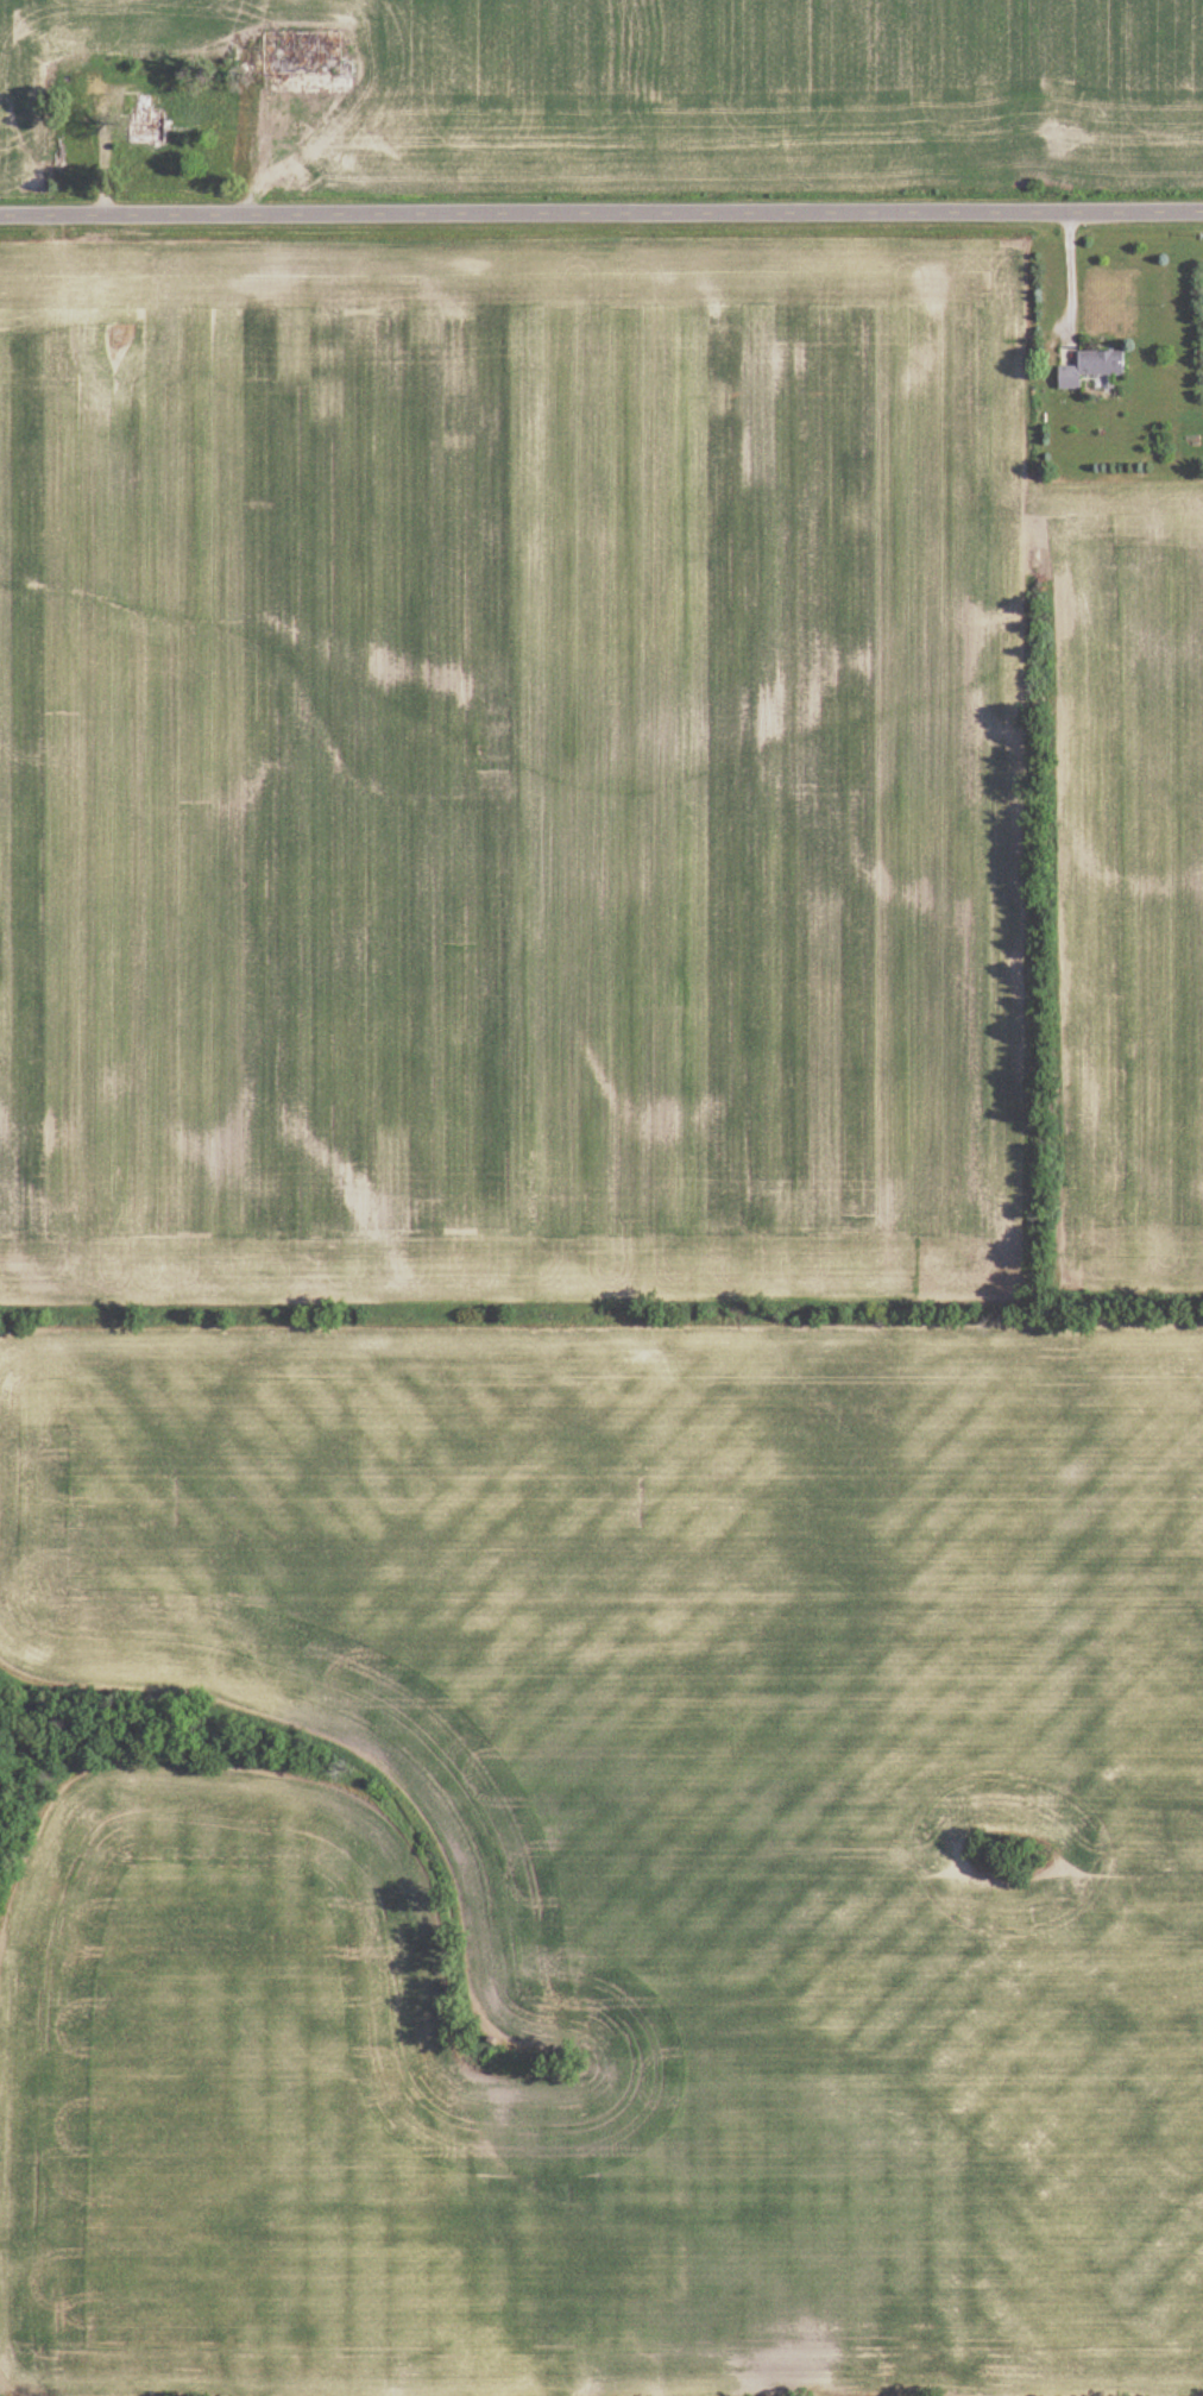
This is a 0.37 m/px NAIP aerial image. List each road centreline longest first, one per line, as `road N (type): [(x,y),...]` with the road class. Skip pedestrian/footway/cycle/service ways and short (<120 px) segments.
road 1 (tertiary): [(1202,209),(0,211)]

